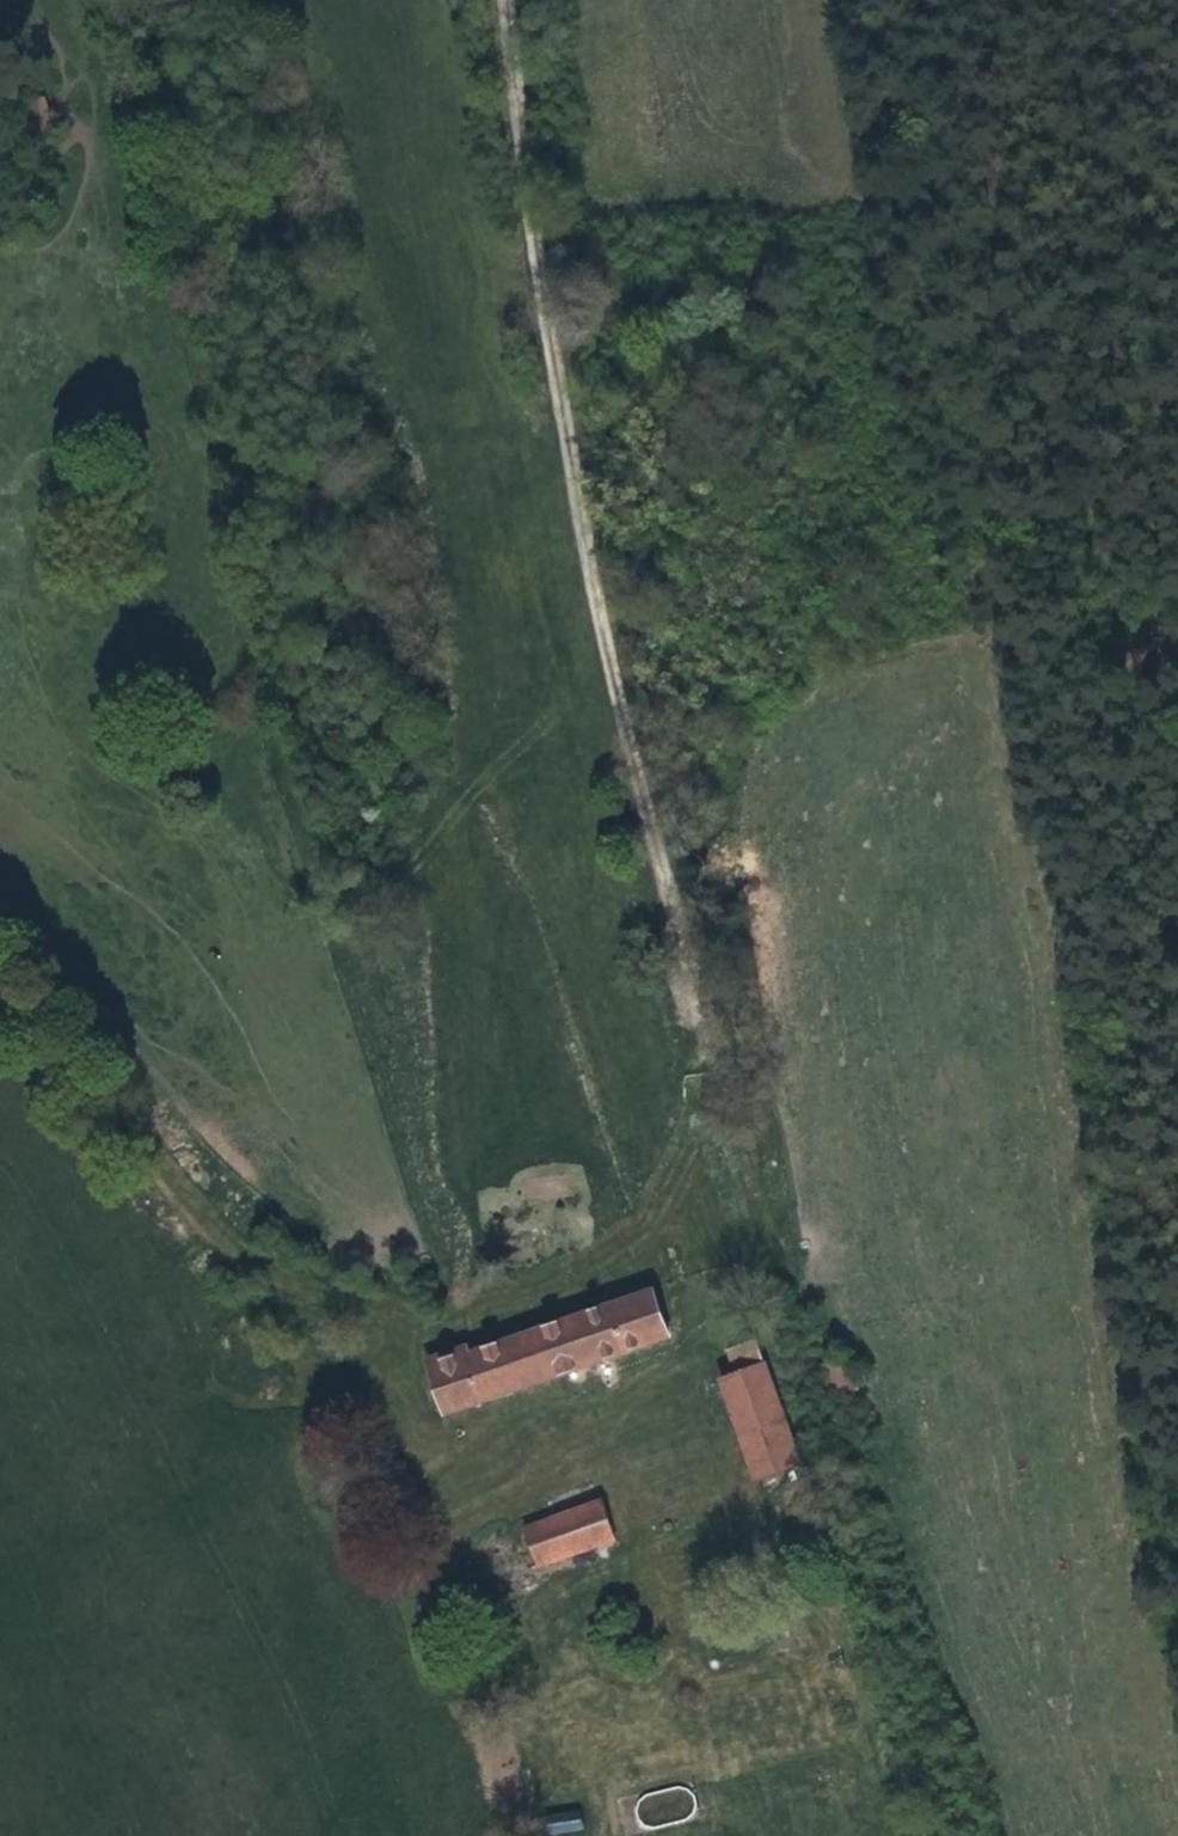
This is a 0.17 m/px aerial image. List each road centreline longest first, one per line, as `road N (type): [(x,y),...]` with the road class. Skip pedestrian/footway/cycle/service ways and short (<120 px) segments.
road 1 (track): [(518,0),(530,150),(690,1030),(683,1110)]

